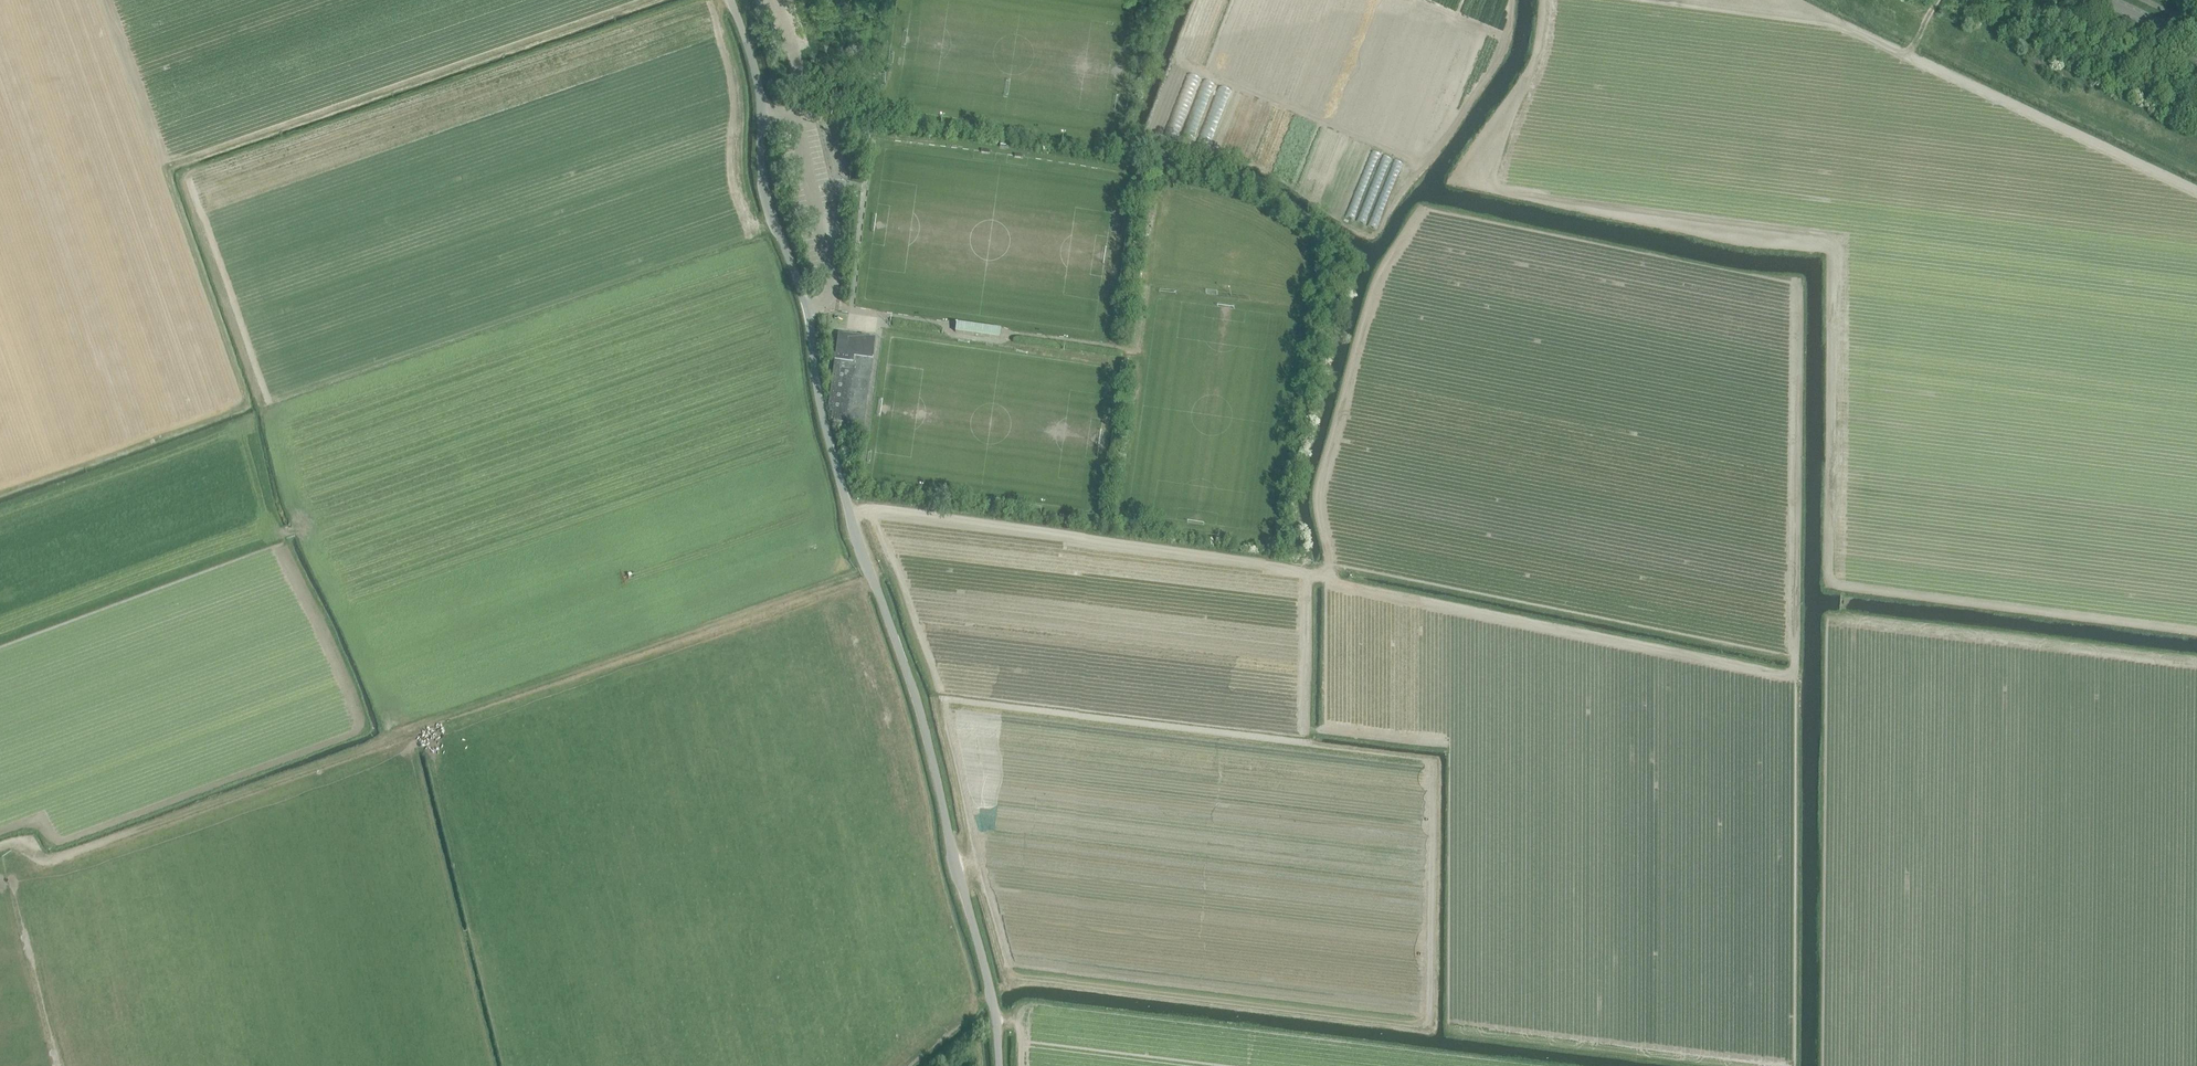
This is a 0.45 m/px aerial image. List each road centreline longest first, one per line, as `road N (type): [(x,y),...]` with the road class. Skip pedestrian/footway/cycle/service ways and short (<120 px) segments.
road 1 (unclassified): [(999,1065),(995,1011),(927,734),(844,495),(823,419),(809,313),(766,195),(761,96),(731,0)]
road 2 (track): [(0,848),(20,844),(53,859),(868,569)]

